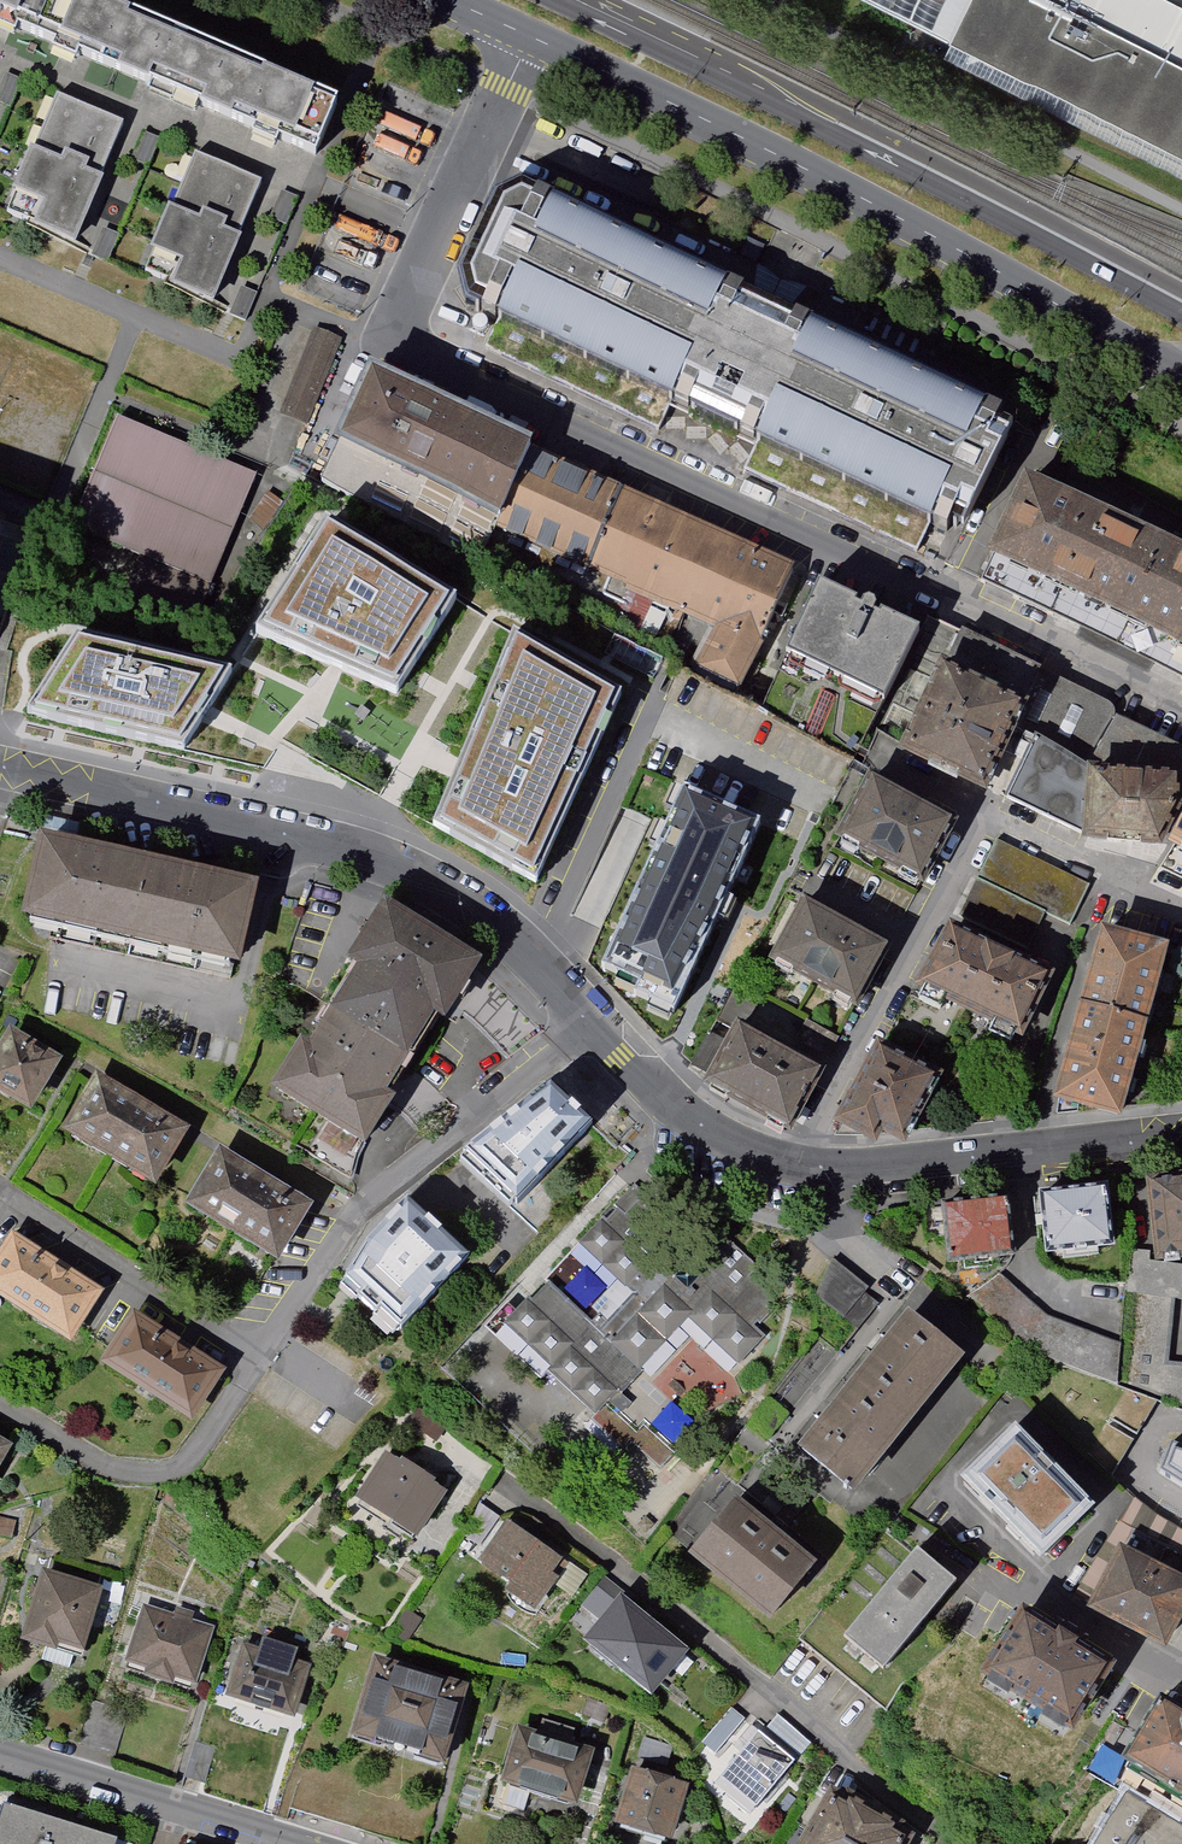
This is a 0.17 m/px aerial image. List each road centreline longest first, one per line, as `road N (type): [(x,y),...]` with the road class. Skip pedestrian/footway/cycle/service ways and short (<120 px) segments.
road 1 (residential): [(531,38),(398,352),(951,602),(1181,719)]
road 2 (primary): [(531,38),(789,163),(1181,376)]
road 3 (primary): [(1181,305),(900,155),(582,0)]
road 4 (residential): [(0,773),(385,865),(466,904),(594,1024)]
road 5 (residential): [(594,1024),(704,1128),(801,1167),(868,1168),(1181,1133)]
road 6 (residential): [(594,1024),(395,1182),(345,1232),(262,1357)]
road 7 (residential): [(262,1357),(196,1457),(171,1474),(109,1469),(0,1404)]
road 8 (residential): [(0,1751),(304,1843)]
road 9 (residential): [(0,1192),(262,1357)]

